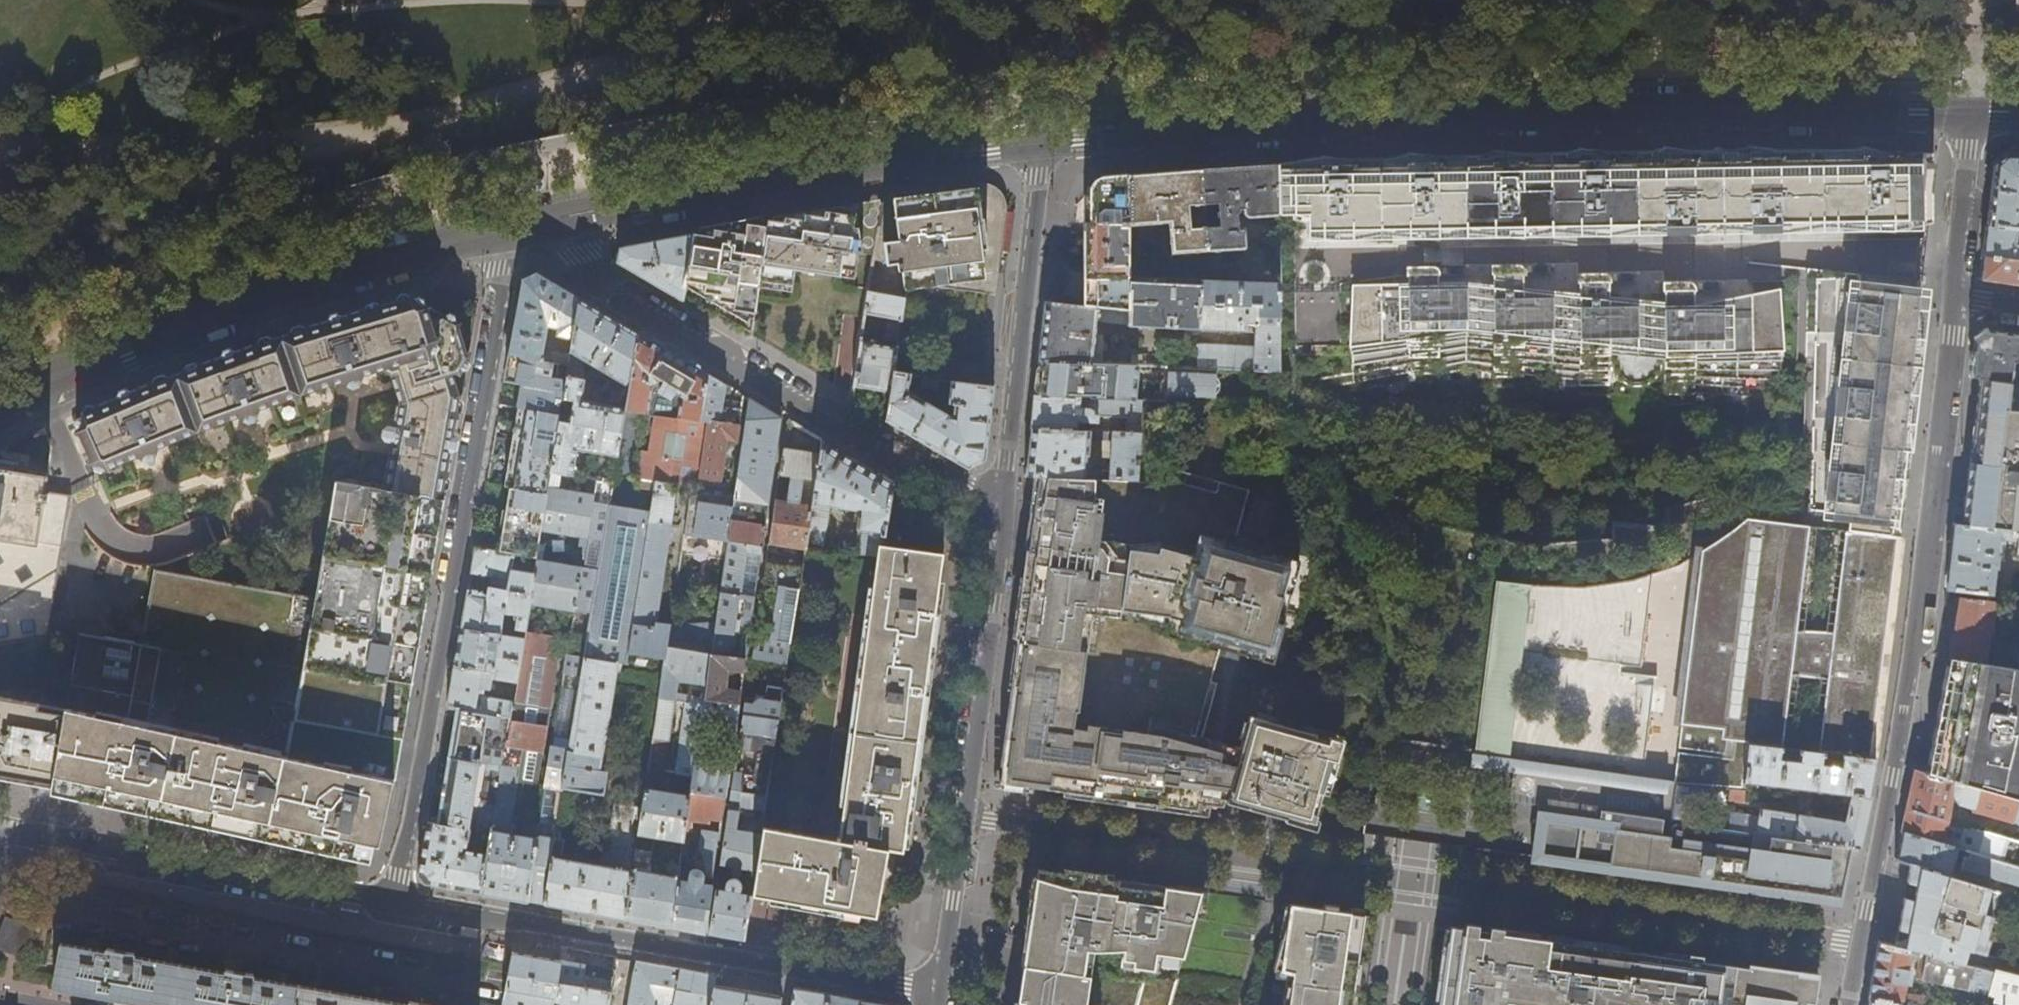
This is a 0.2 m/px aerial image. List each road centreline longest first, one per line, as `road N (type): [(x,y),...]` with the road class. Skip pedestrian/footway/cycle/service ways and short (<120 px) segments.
road 1 (tertiary): [(1036,139),(1407,113),(1968,113)]
road 2 (residential): [(1954,298),(1920,590),(1849,1004)]
road 3 (residential): [(509,228),(393,903)]
road 4 (residential): [(393,903),(940,996)]
road 5 (residential): [(557,218),(608,291),(1000,522)]
road 6 (tertiary): [(0,406),(232,308),(509,228)]
road 7 (tertiary): [(557,218),(838,165),(1036,139)]
road 8 (residential): [(940,996),(1000,522)]
road 9 (residential): [(393,903),(0,832)]
road 10 (residential): [(1000,522),(1036,139)]
road 11 (residential): [(1968,113),(1954,298)]

